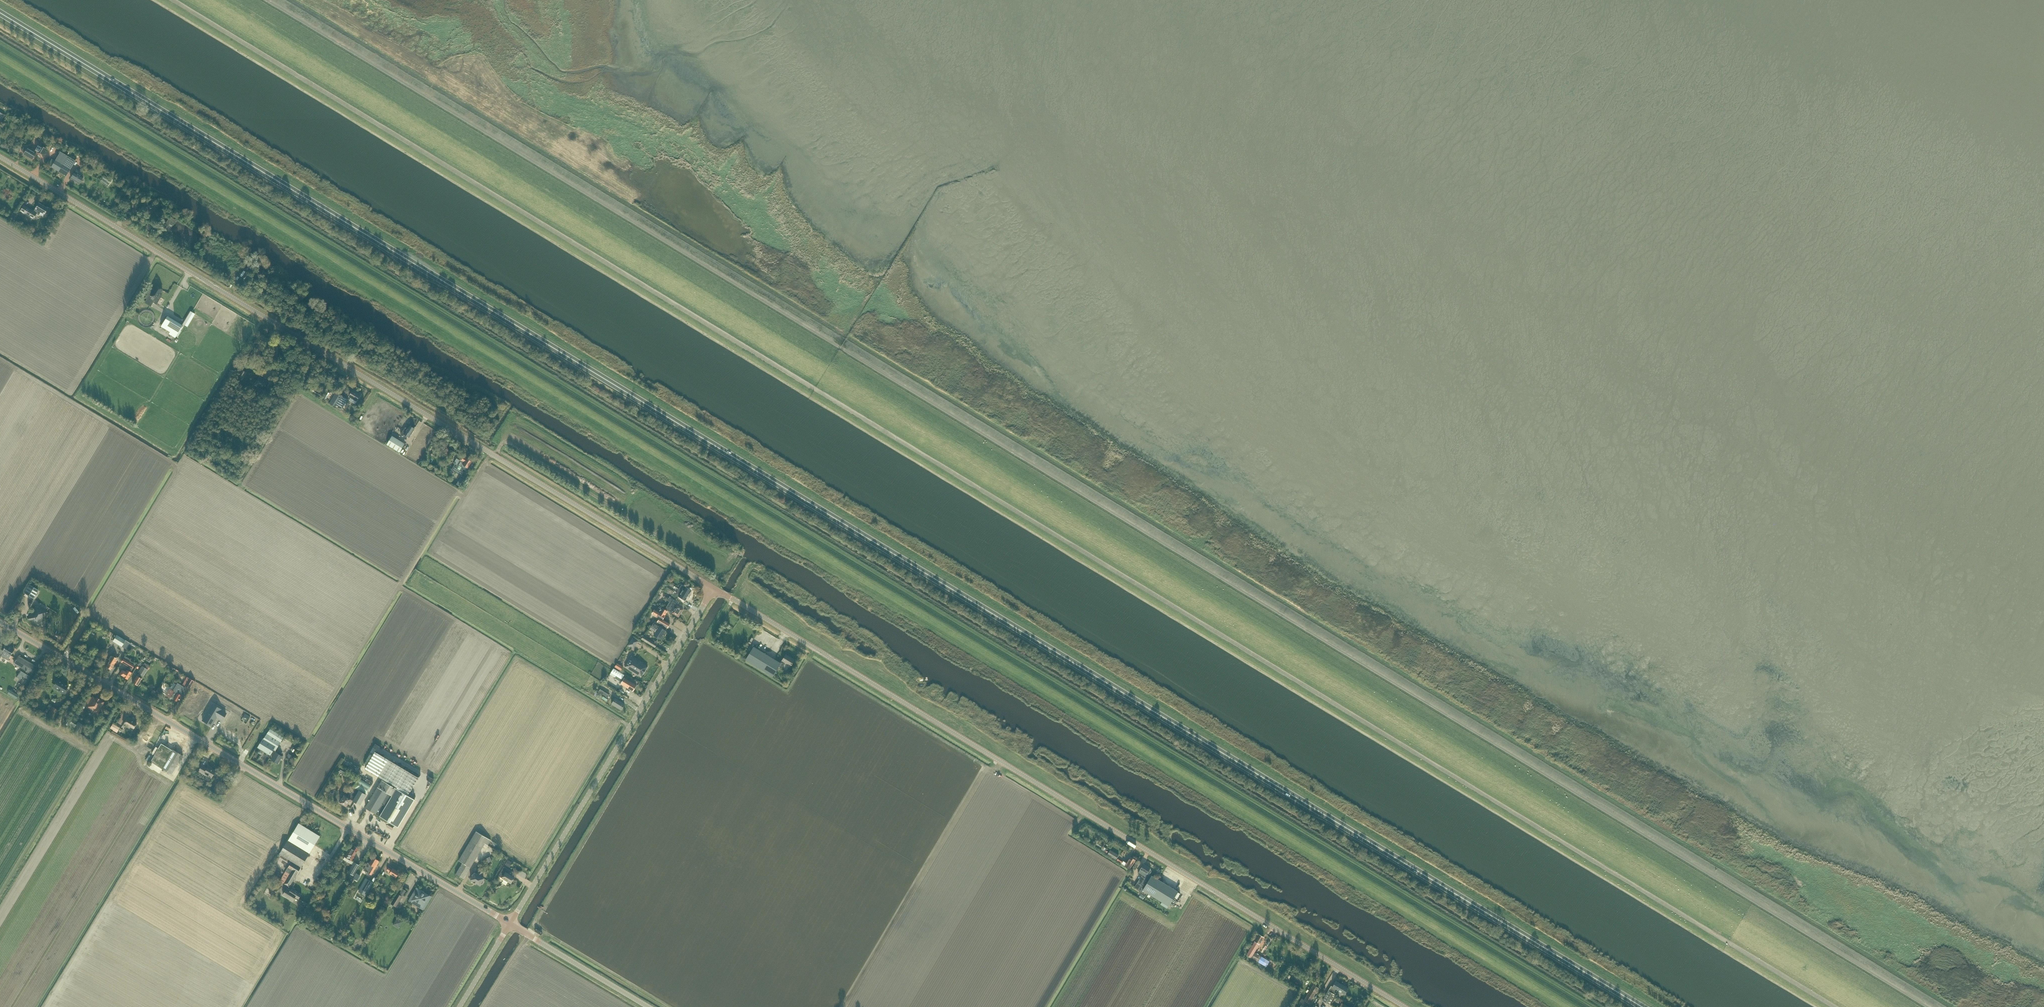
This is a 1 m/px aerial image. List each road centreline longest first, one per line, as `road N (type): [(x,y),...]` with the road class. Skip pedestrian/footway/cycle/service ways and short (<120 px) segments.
road 1 (primary): [(1642,1006),(0,13)]
road 2 (unclassified): [(714,588),(0,157)]
road 3 (unclassified): [(1404,1006),(714,588)]
road 4 (unclassified): [(510,924),(0,622)]
road 5 (unclassified): [(510,924),(714,588)]
road 6 (unclassified): [(650,1006),(510,924)]

